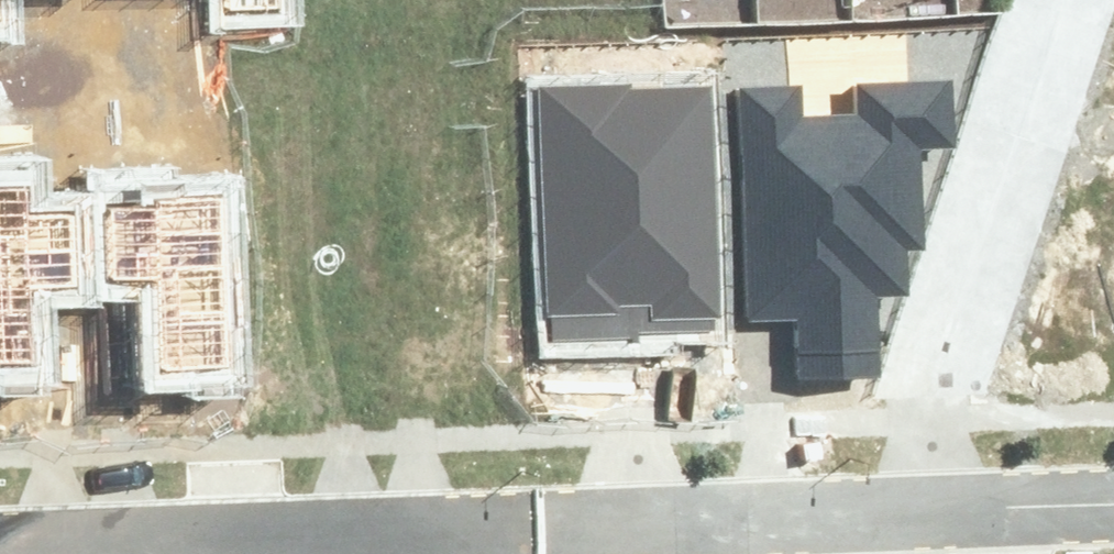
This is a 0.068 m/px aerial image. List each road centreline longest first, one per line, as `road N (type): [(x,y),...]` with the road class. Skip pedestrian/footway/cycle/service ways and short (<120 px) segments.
road 1 (residential): [(0,548),(882,514)]
road 2 (residential): [(1054,0),(882,514)]
road 3 (residential): [(882,514),(1113,505)]

